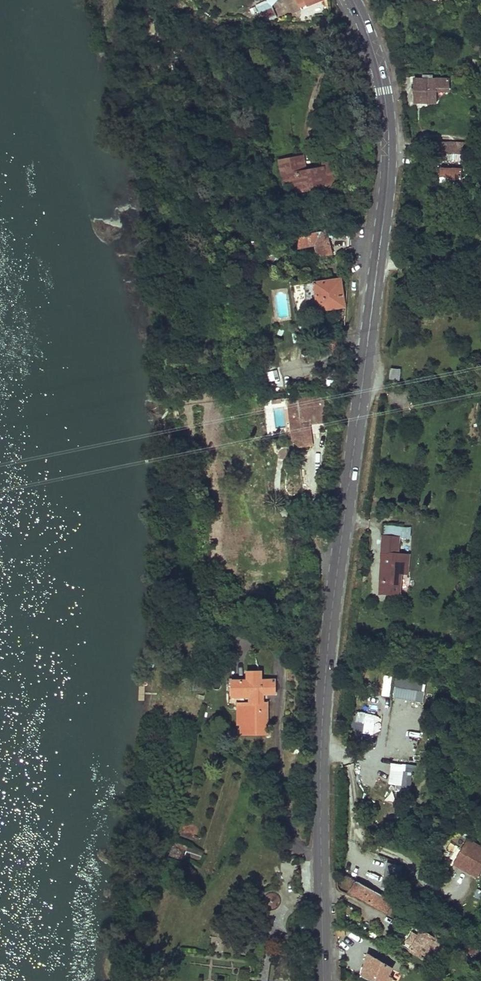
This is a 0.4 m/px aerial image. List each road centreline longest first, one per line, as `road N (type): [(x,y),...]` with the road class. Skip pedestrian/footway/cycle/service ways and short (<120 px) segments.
road 1 (secondary): [(324,980),(324,703),(387,176),(378,72),(350,0)]

